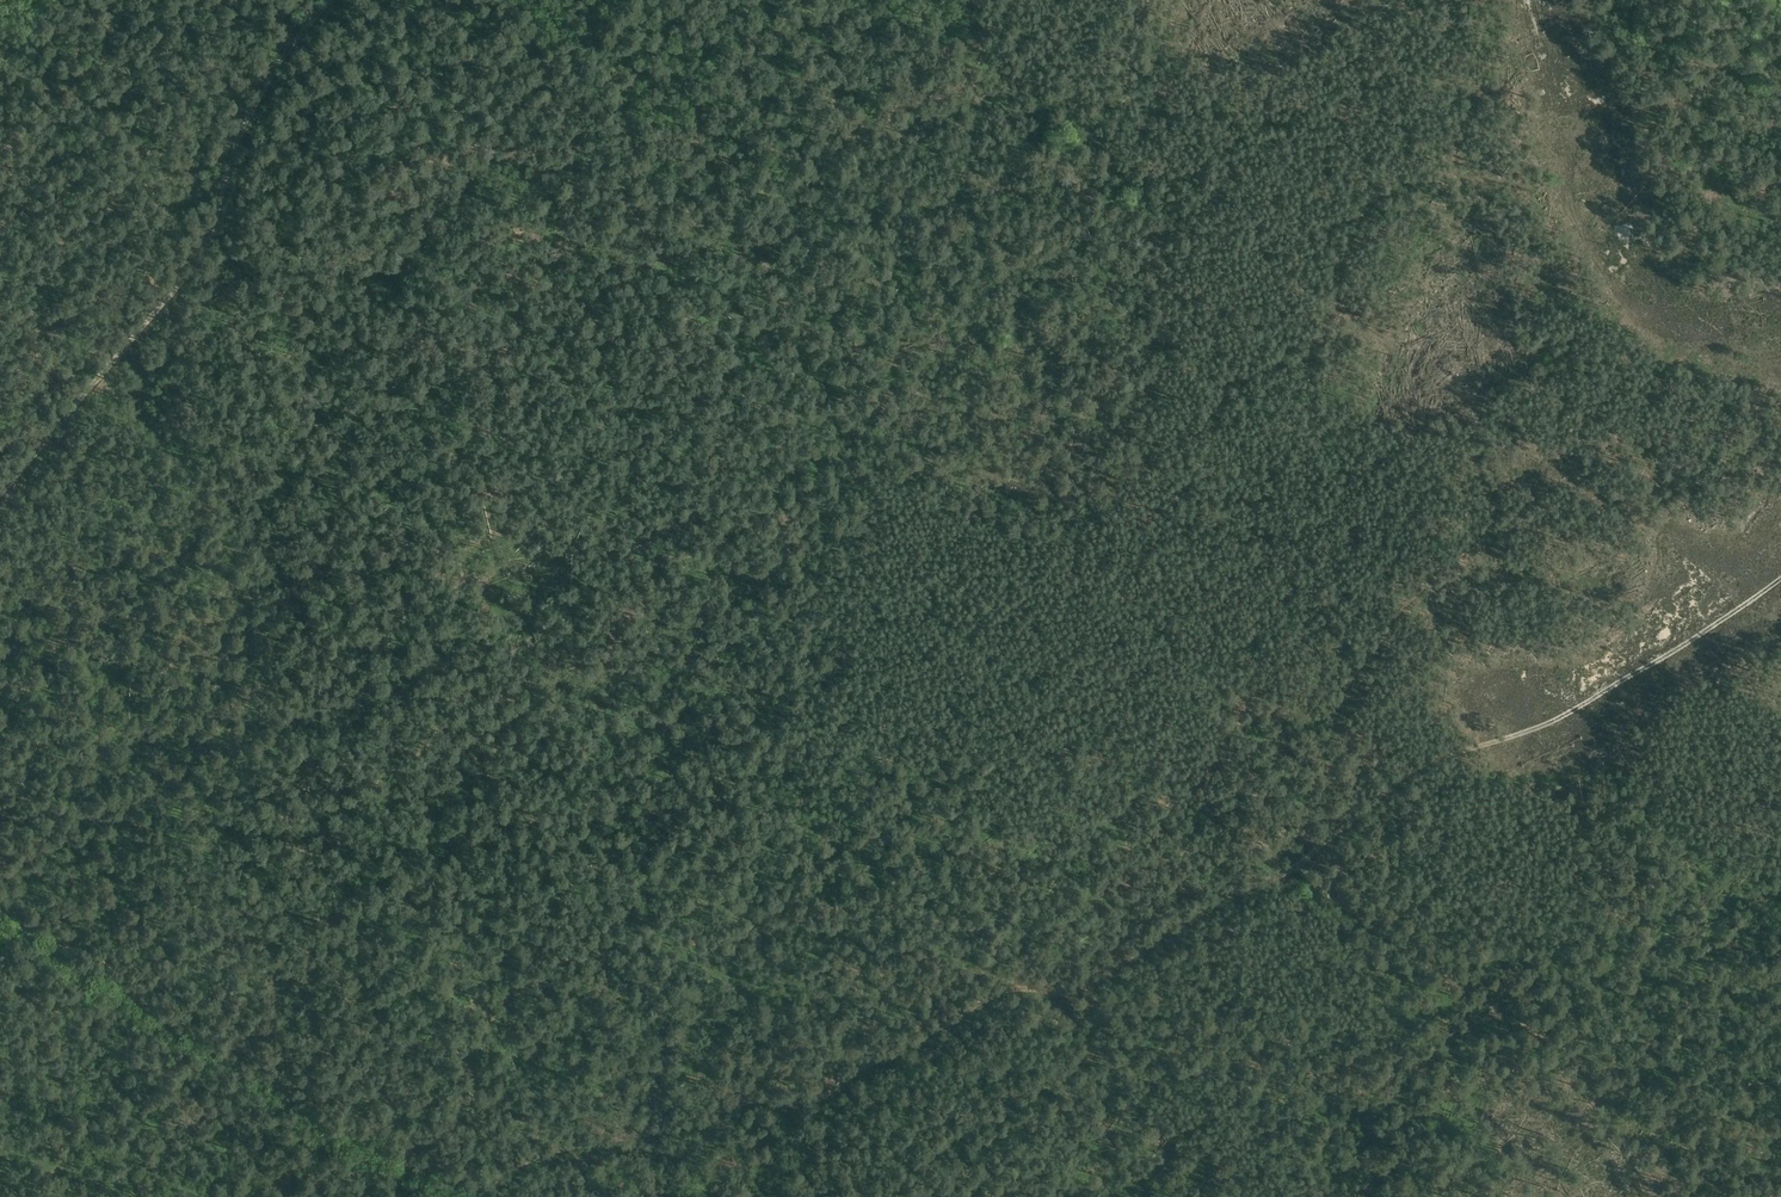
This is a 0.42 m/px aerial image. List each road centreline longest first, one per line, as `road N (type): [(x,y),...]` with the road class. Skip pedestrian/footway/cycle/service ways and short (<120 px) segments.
road 1 (track): [(471,1196),(563,1150),(690,1125),(737,1104),(809,1104),(1000,993),(1086,986),(1311,853),(1426,763),(1557,720),(1780,579)]
road 2 (track): [(0,495),(189,274),(211,234),(241,131),(275,69),(331,0)]
road 3 (track): [(0,903),(163,1018),(468,1196)]

